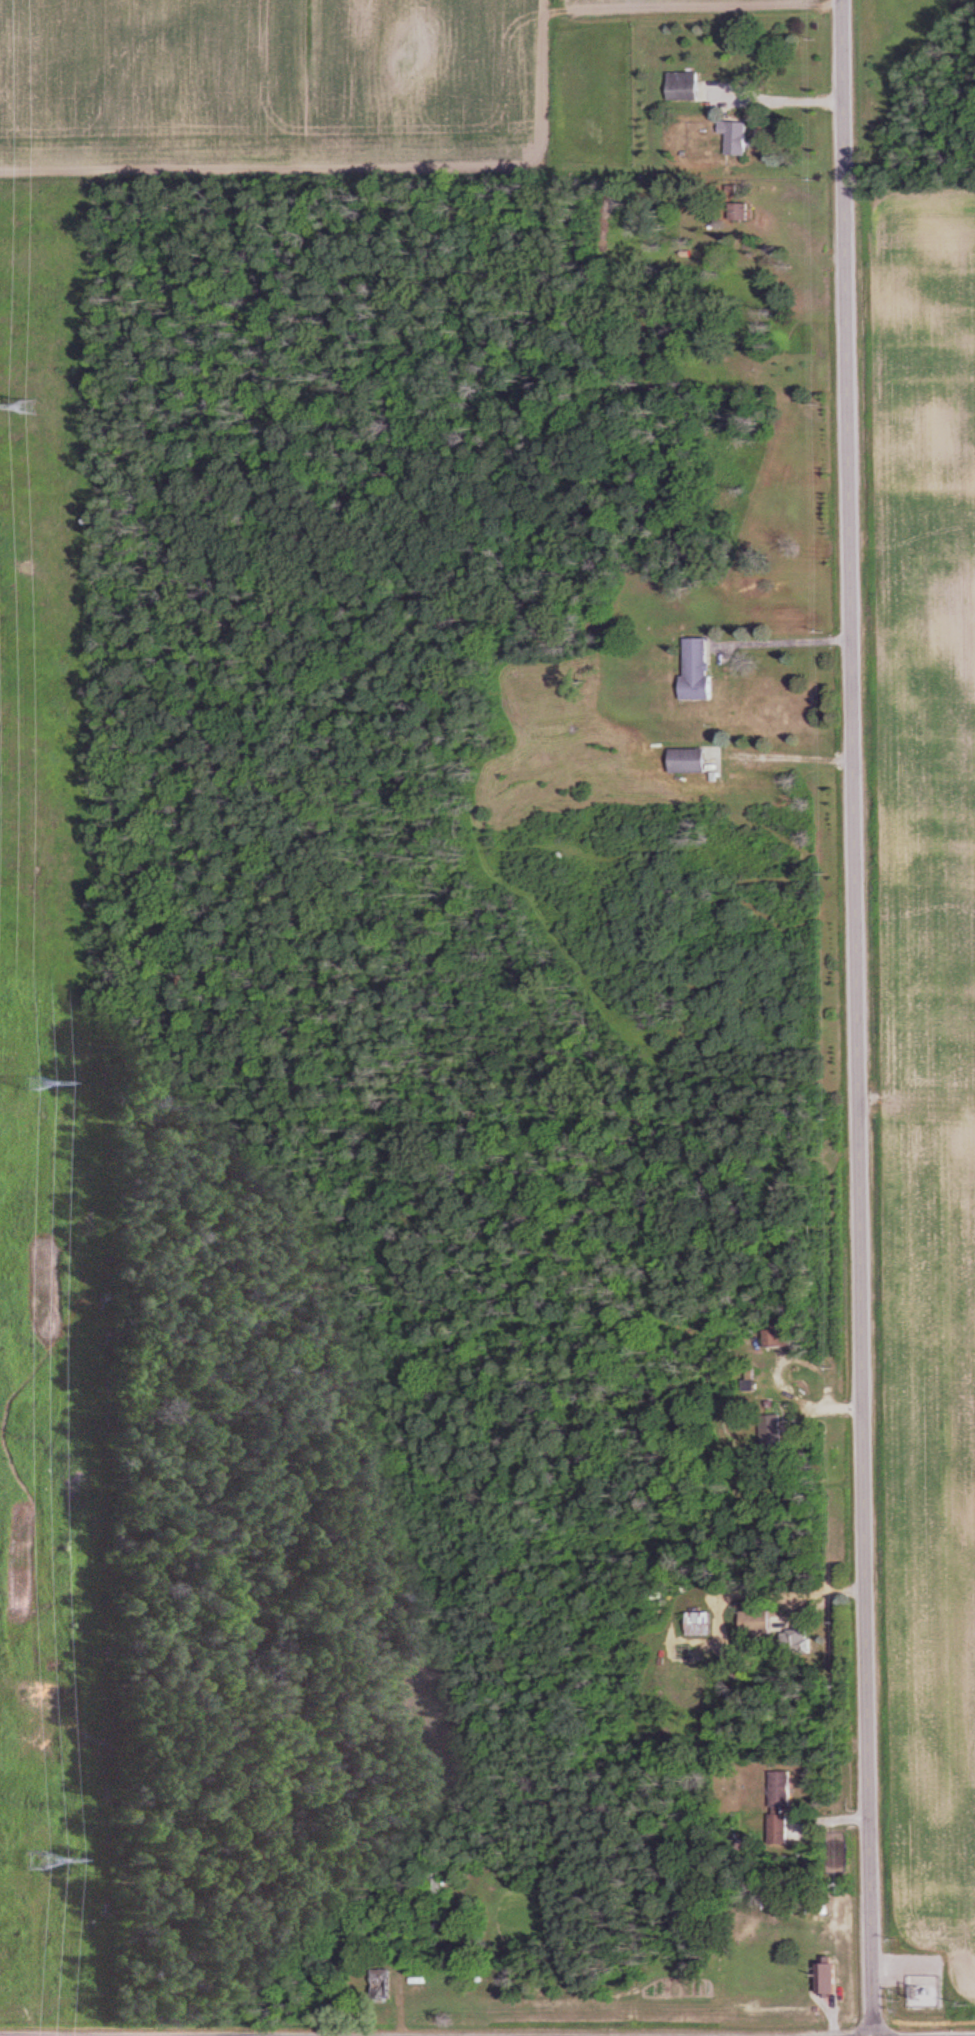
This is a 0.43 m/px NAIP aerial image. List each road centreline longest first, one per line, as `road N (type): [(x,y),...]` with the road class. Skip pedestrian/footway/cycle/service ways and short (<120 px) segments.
road 1 (residential): [(872,2035),(843,0)]

